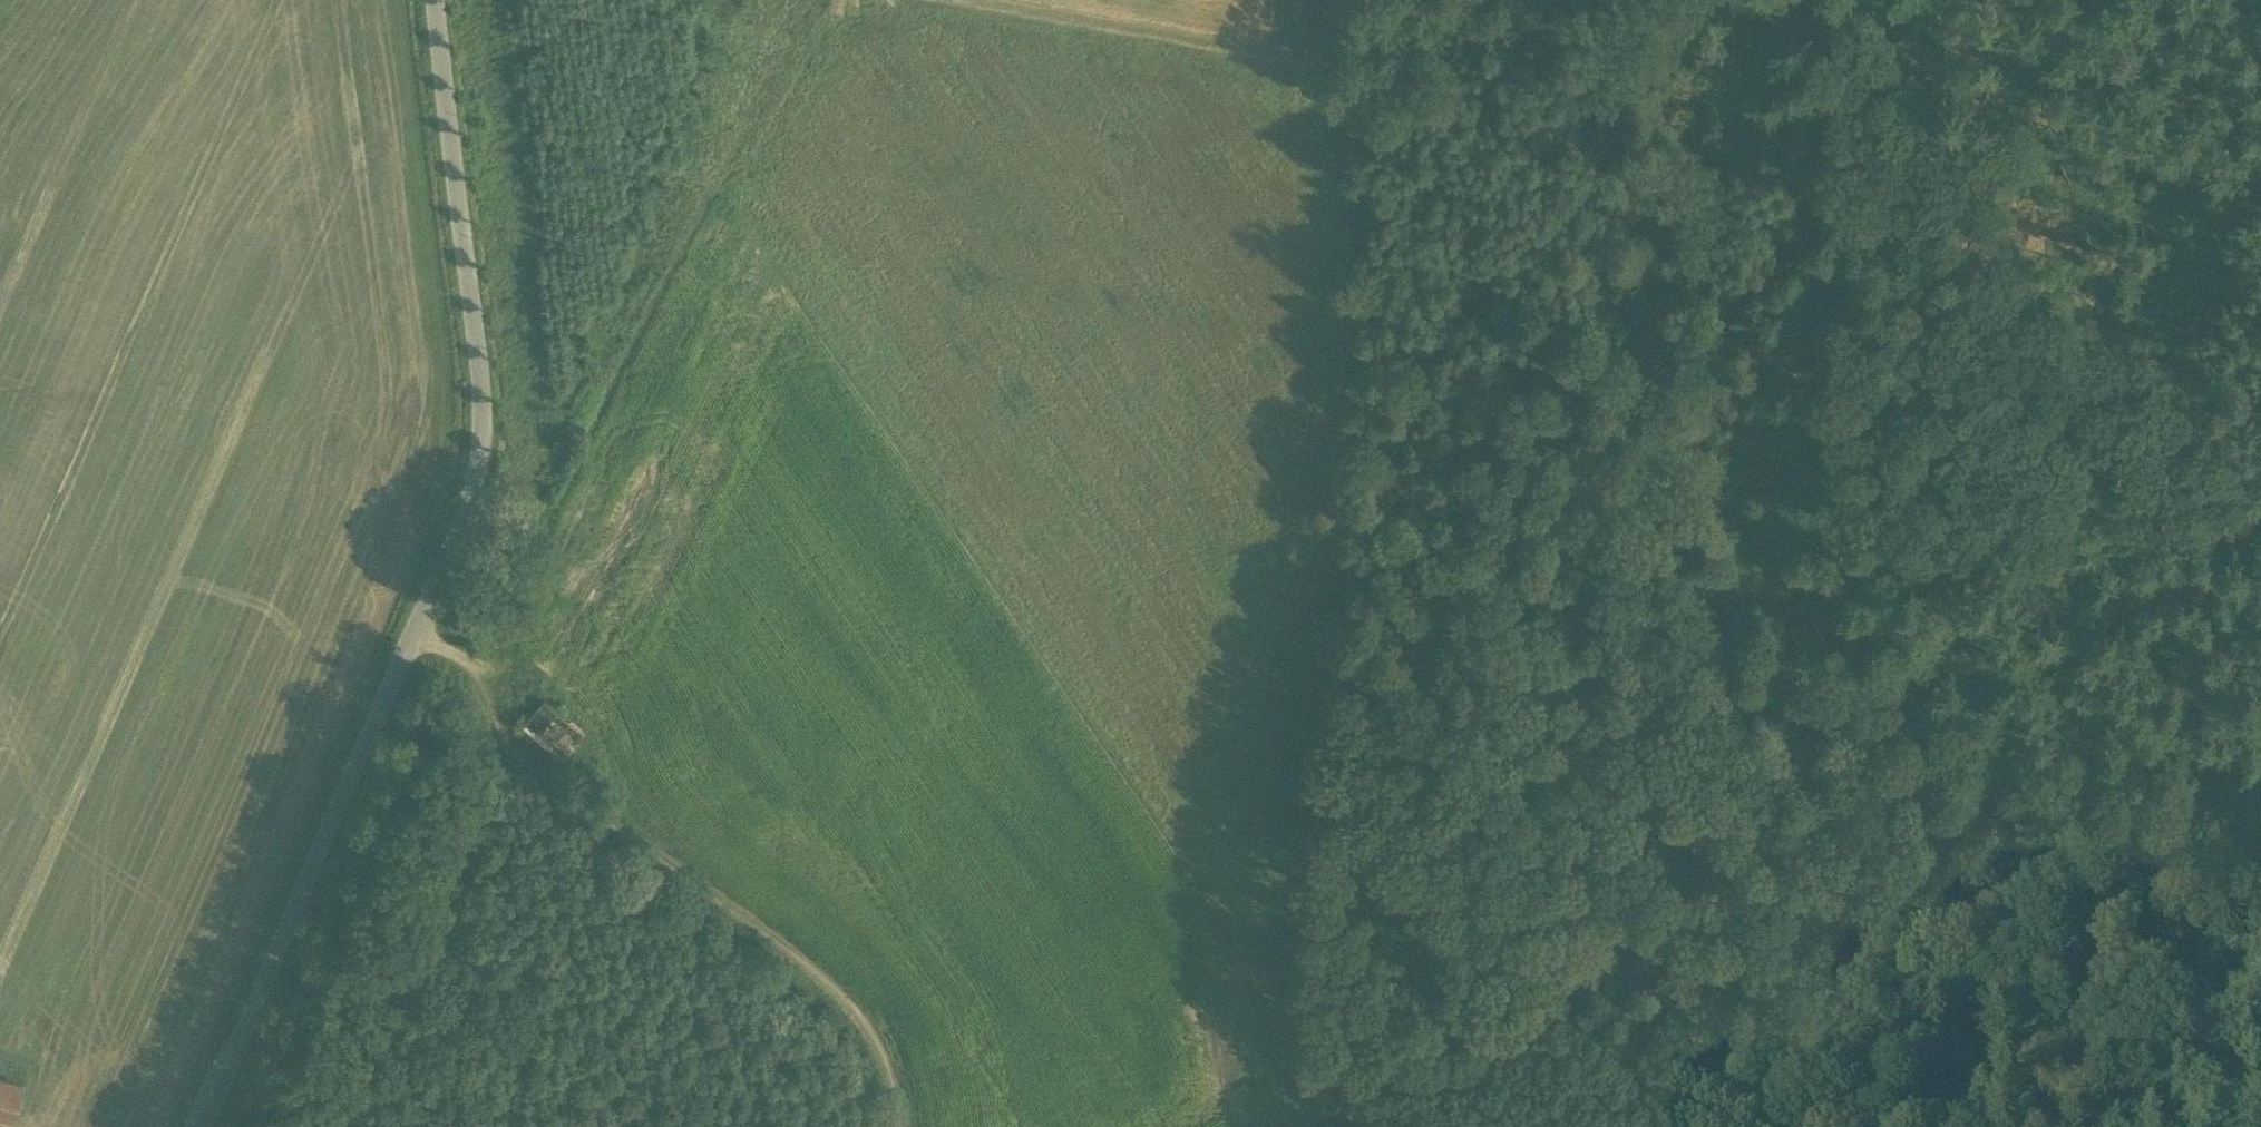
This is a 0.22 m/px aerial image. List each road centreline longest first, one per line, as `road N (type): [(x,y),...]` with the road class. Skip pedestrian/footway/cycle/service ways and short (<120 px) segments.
road 1 (unclassified): [(208,1126),(321,843),(465,525),(484,459),(439,0)]
road 2 (track): [(1357,1126),(1338,1076),(1315,926),(1350,533),(1331,0)]
road 3 (track): [(1350,533),(1620,593),(1719,598),(1772,585)]

